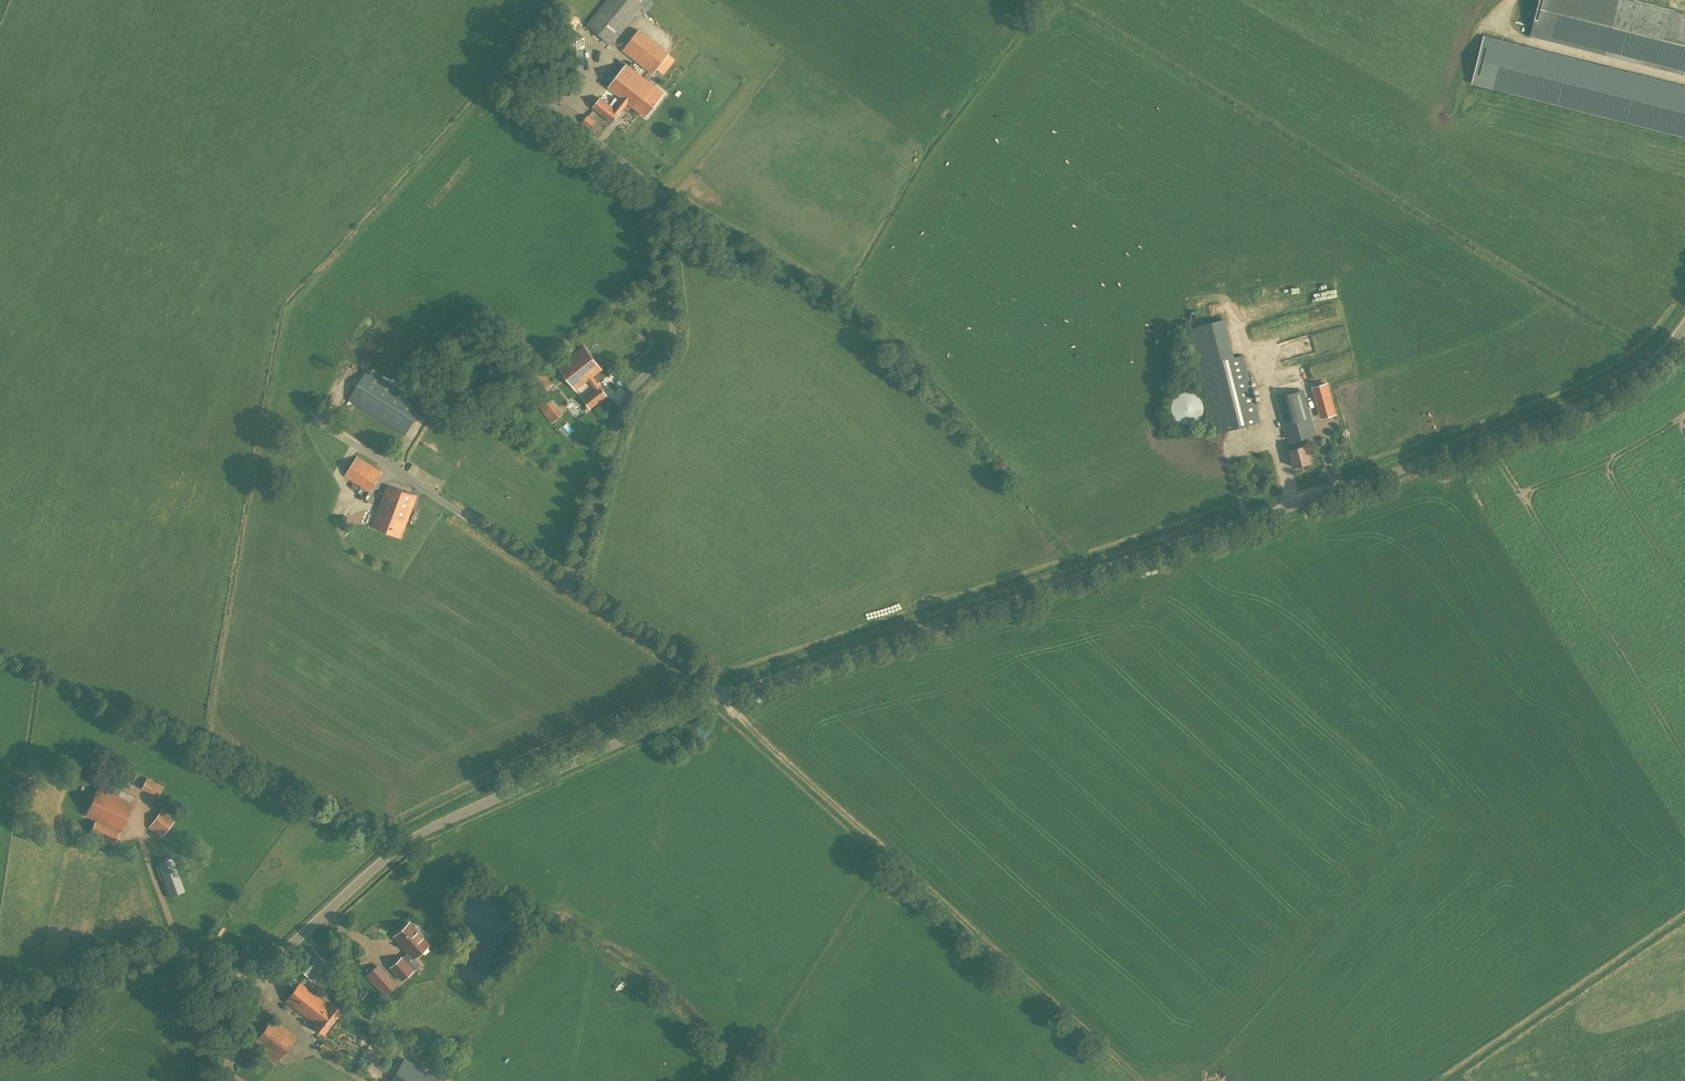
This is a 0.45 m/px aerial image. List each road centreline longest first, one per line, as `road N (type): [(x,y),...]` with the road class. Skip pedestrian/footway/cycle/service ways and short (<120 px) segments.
road 1 (tertiary): [(728,696),(1562,416),(1627,382),(1684,325)]
road 2 (unclassified): [(728,696),(573,589),(614,427),(671,332),(654,195)]
road 3 (tertiary): [(255,982),(408,840),(728,696)]
road 4 (unclassified): [(0,1003),(155,953),(189,954),(255,982)]

